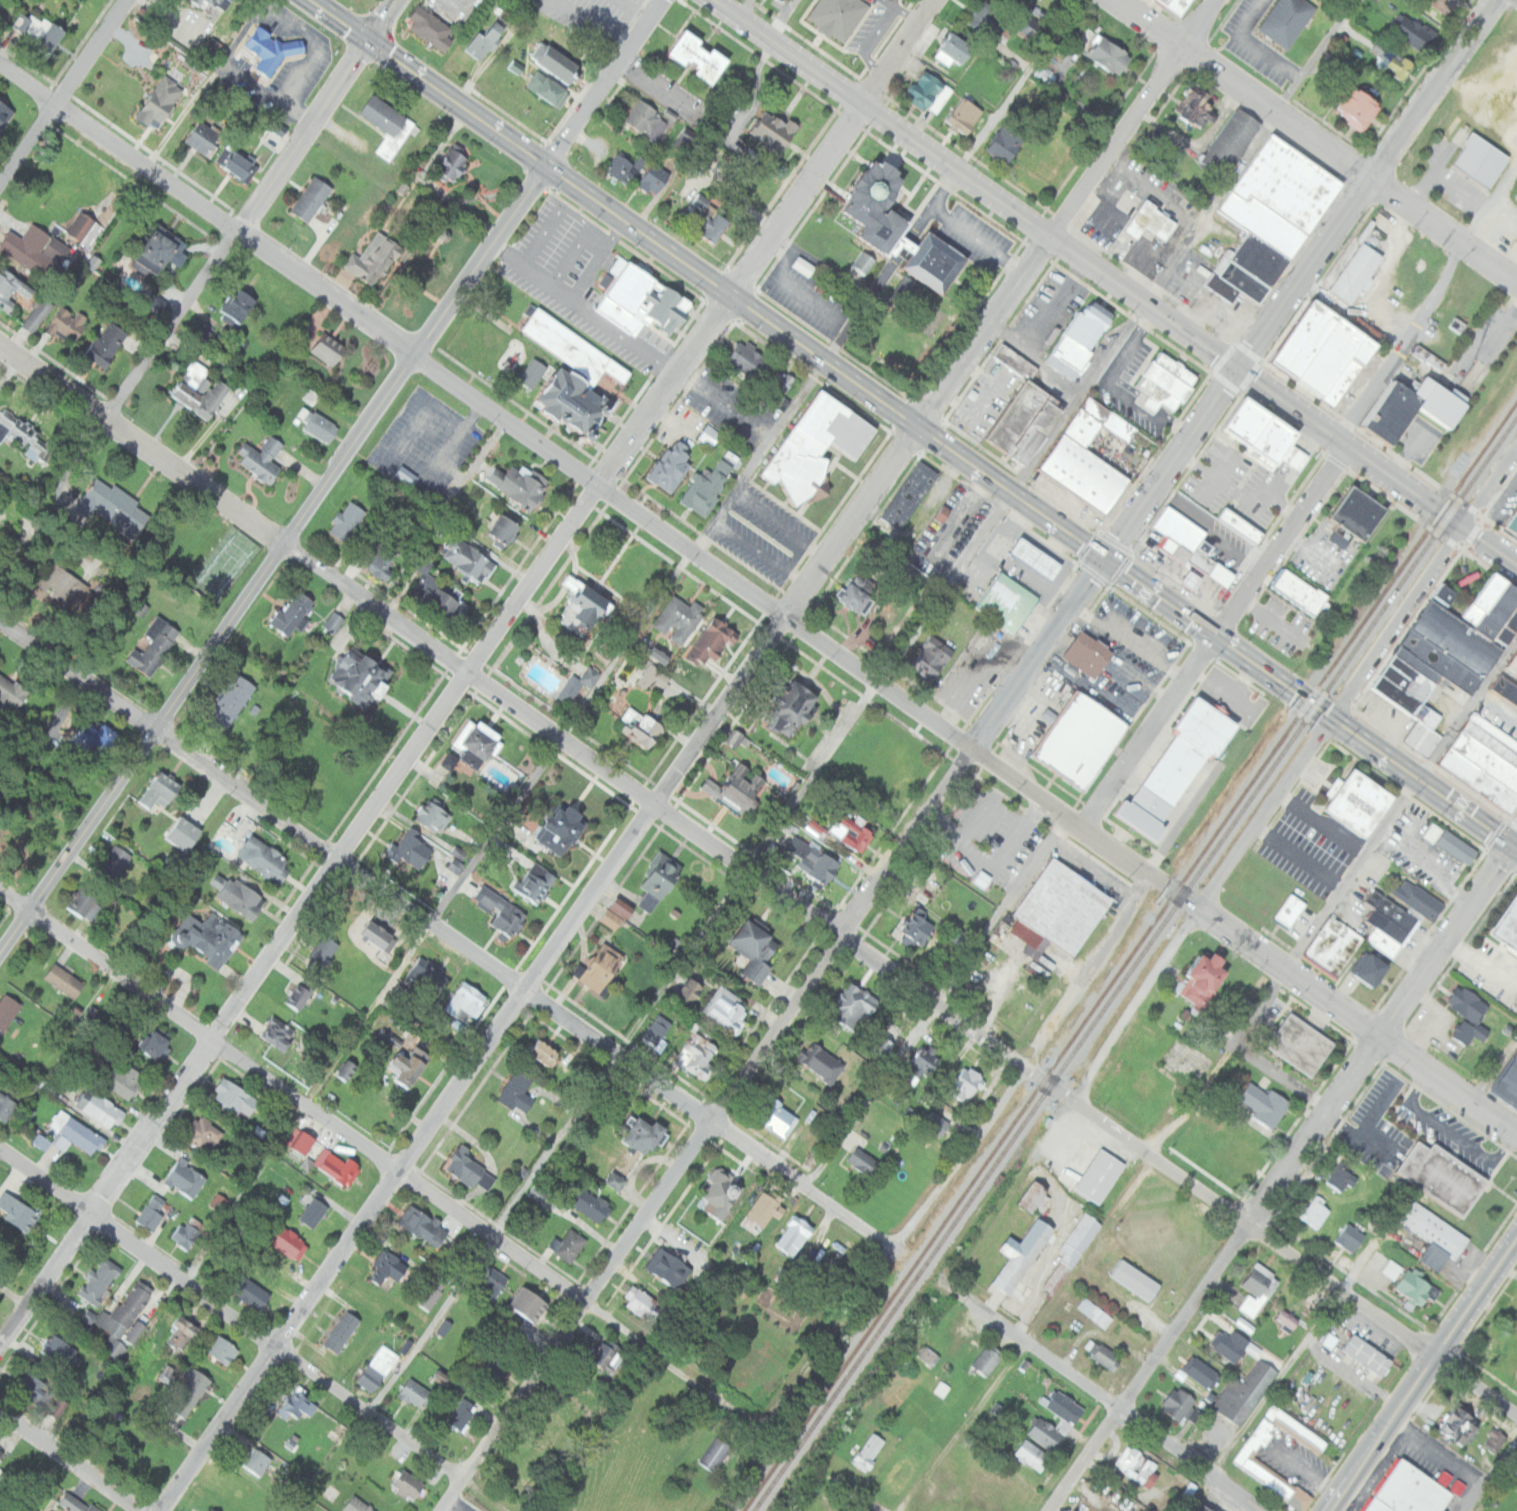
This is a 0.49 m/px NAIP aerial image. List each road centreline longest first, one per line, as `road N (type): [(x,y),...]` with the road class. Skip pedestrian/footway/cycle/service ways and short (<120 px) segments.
road 1 (residential): [(159,1510),(1052,235)]
road 2 (residential): [(0,1346),(864,100)]
road 3 (residential): [(0,66),(1182,899)]
road 4 (residential): [(438,1510),(1241,372)]
road 5 (residential): [(0,347),(1051,1085)]
road 6 (trunk): [(1313,707),(312,0)]
road 7 (tertiary): [(0,950),(659,0)]
road 8 (residential): [(894,1248),(0,620)]
road 9 (residential): [(764,1427),(209,1043),(0,886)]
road 10 (tertiary): [(1448,516),(719,0)]
road 11 (residential): [(1051,1510),(1516,845)]
road 12 (residential): [(508,1510),(0,1150)]
road 13 (residential): [(1516,1413),(1051,1085)]
road 14 (residential): [(107,421),(397,0)]
road 15 (residential): [(1119,0),(1516,282)]
road 16 (residential): [(1078,826),(1347,446)]
road 17 (residential): [(1073,1100),(1332,720)]
road 18 (residential): [(1241,372),(1497,0)]
road 19 (residential): [(1516,1135),(1182,899)]
road 20 (tertiary): [(1263,1510),(943,1282)]
road 21 (primary): [(1328,1510),(1516,1242)]
road 22 (residential): [(705,1510),(894,1248)]
road 23 (residential): [(894,1248),(1078,989)]
road 24 (residential): [(1052,235),(1214,0)]
road 25 (trunk): [(1516,851),(1313,707)]
road 26 (residential): [(1332,720),(1462,527)]
road 27 (residential): [(1338,439),(1417,329),(1462,243)]
road 28 (residential): [(0,182),(128,0)]
road 29 (residential): [(140,1510),(0,1413)]
road 30 (residential): [(864,100),(935,0)]

